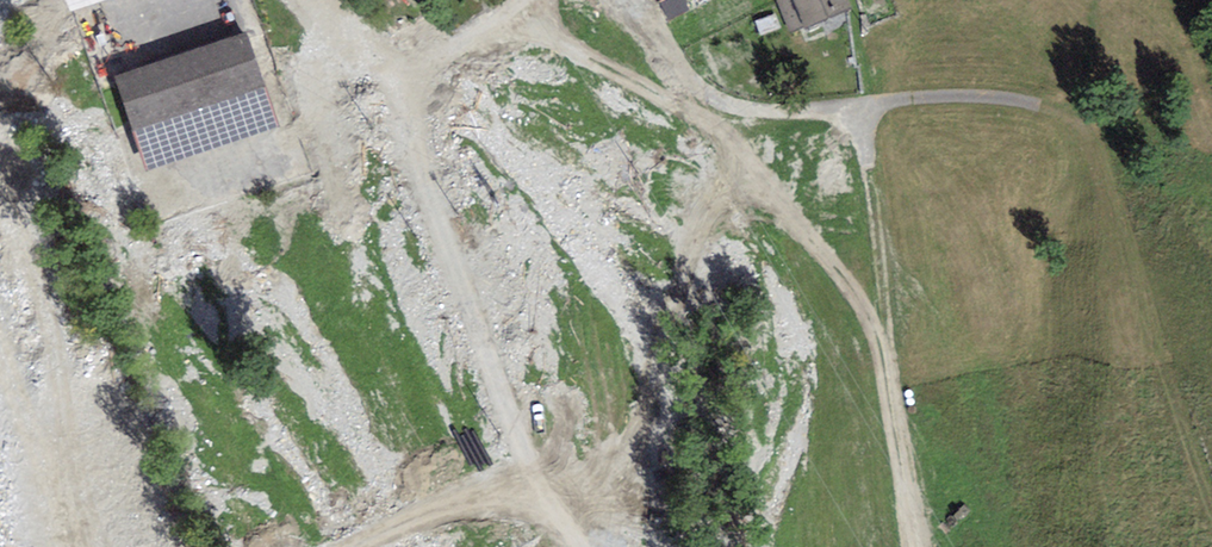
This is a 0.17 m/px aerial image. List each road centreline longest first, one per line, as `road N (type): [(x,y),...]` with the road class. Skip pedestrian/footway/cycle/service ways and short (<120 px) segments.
road 1 (unclassified): [(638,0),(689,76),(742,108),(1007,98),(1069,118),(1092,144)]
road 2 (unclassified): [(579,546),(512,423),(384,91)]
road 3 (track): [(868,106),(926,546)]
road 4 (track): [(1092,144),(1211,507)]
road 5 (residential): [(384,91),(520,0)]

